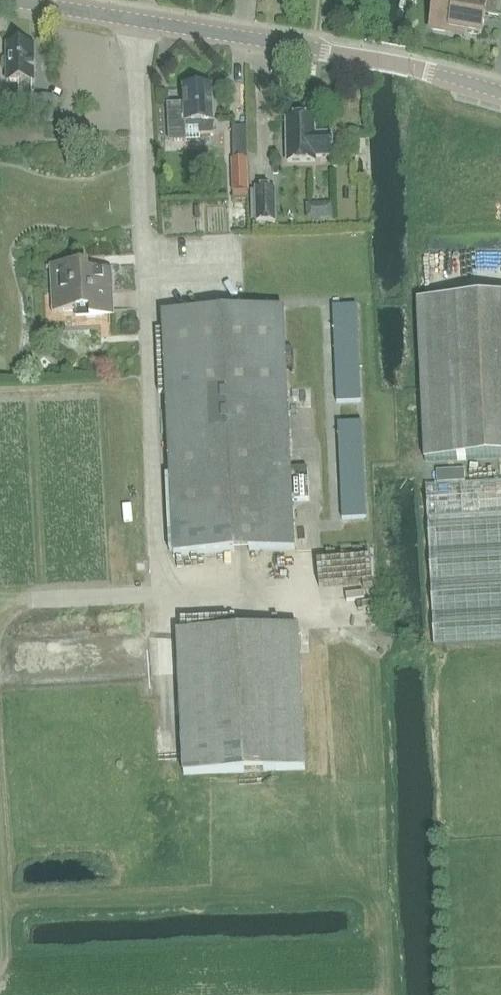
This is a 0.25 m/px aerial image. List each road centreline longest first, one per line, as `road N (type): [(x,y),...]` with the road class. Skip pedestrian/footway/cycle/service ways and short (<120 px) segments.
road 1 (unclassified): [(500,92),(412,68),(17,0)]

